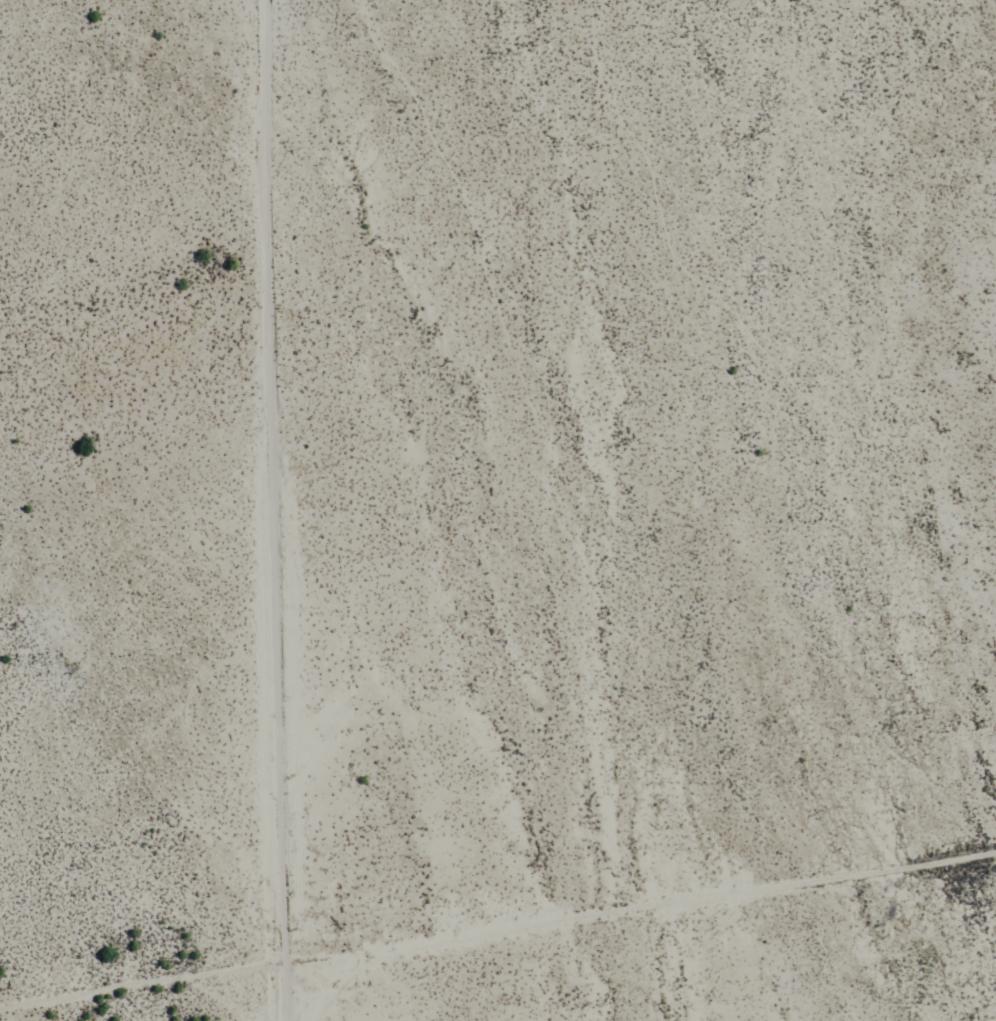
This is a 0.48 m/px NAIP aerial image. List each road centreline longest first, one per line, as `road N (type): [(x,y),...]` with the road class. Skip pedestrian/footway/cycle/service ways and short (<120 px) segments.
road 1 (residential): [(270,1020),(256,0)]
road 2 (track): [(269,961),(995,853)]
road 3 (track): [(0,1009),(269,961)]

